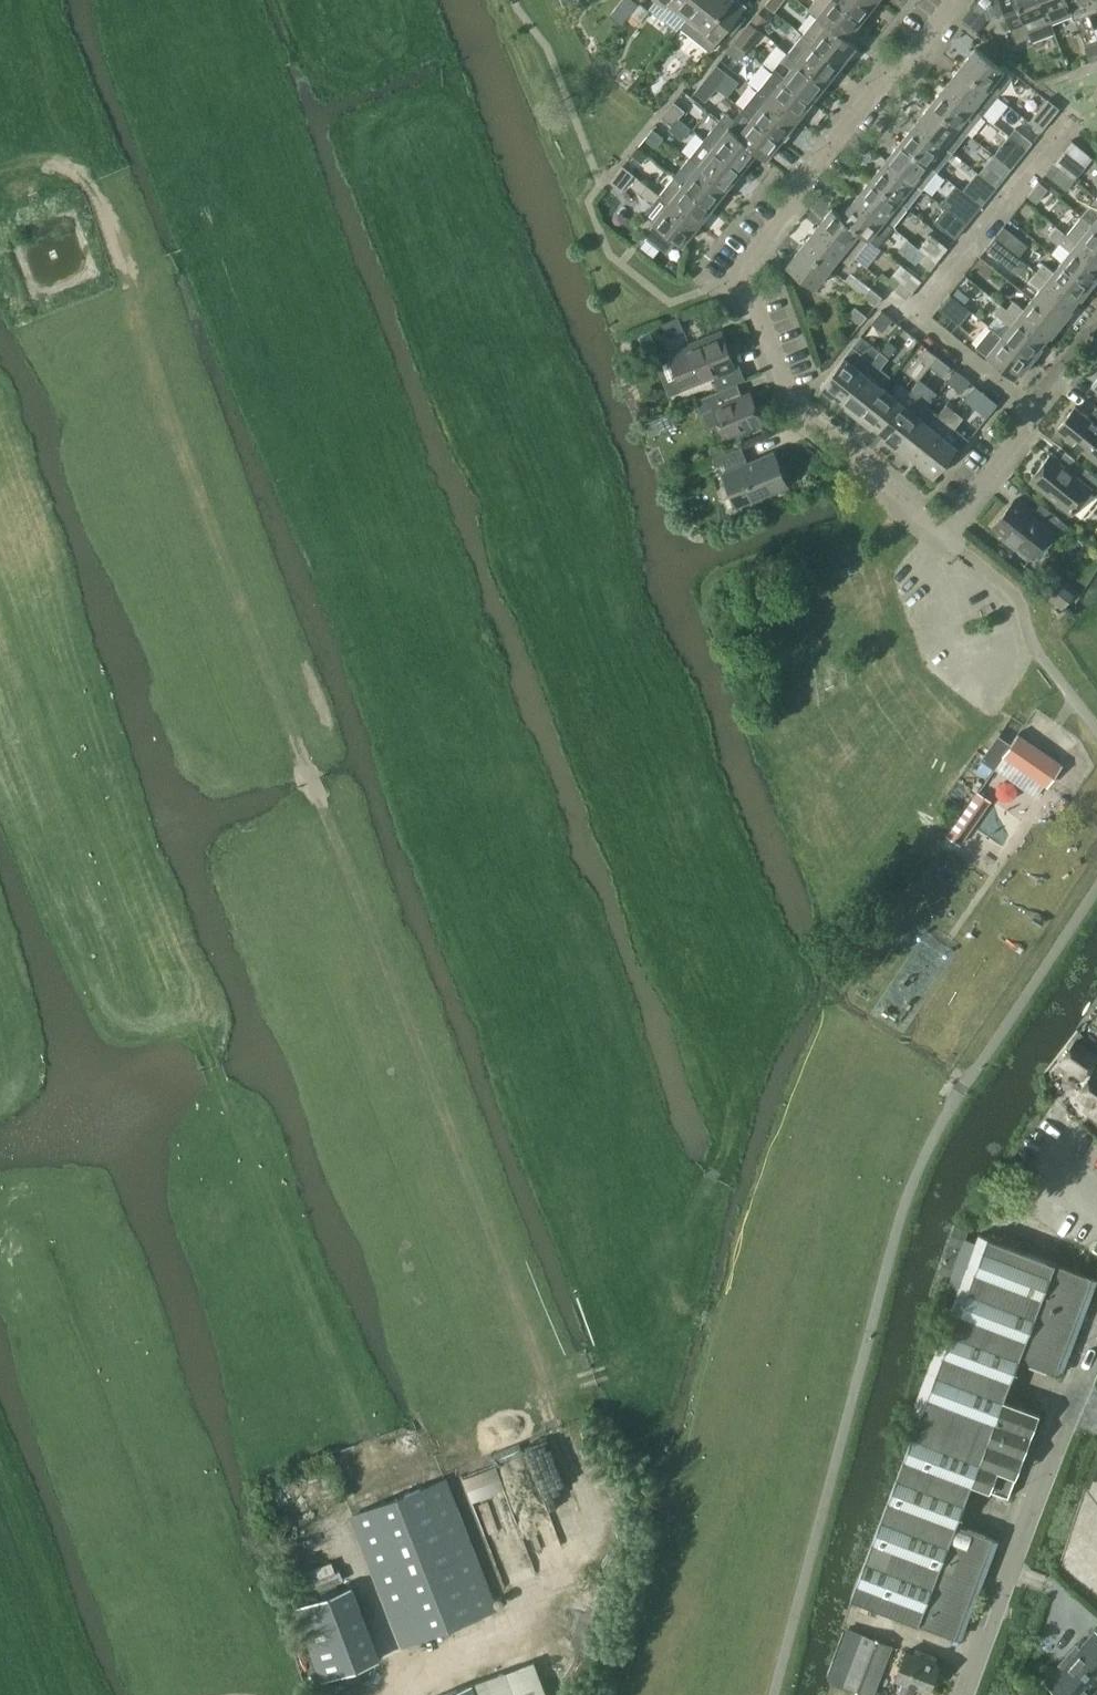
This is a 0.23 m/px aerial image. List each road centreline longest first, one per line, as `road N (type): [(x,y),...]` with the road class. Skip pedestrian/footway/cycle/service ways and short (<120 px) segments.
road 1 (residential): [(945,535),(794,409),(735,280),(955,0)]
road 2 (residential): [(963,1694),(1096,1347)]
road 3 (residential): [(945,535),(1096,334)]

